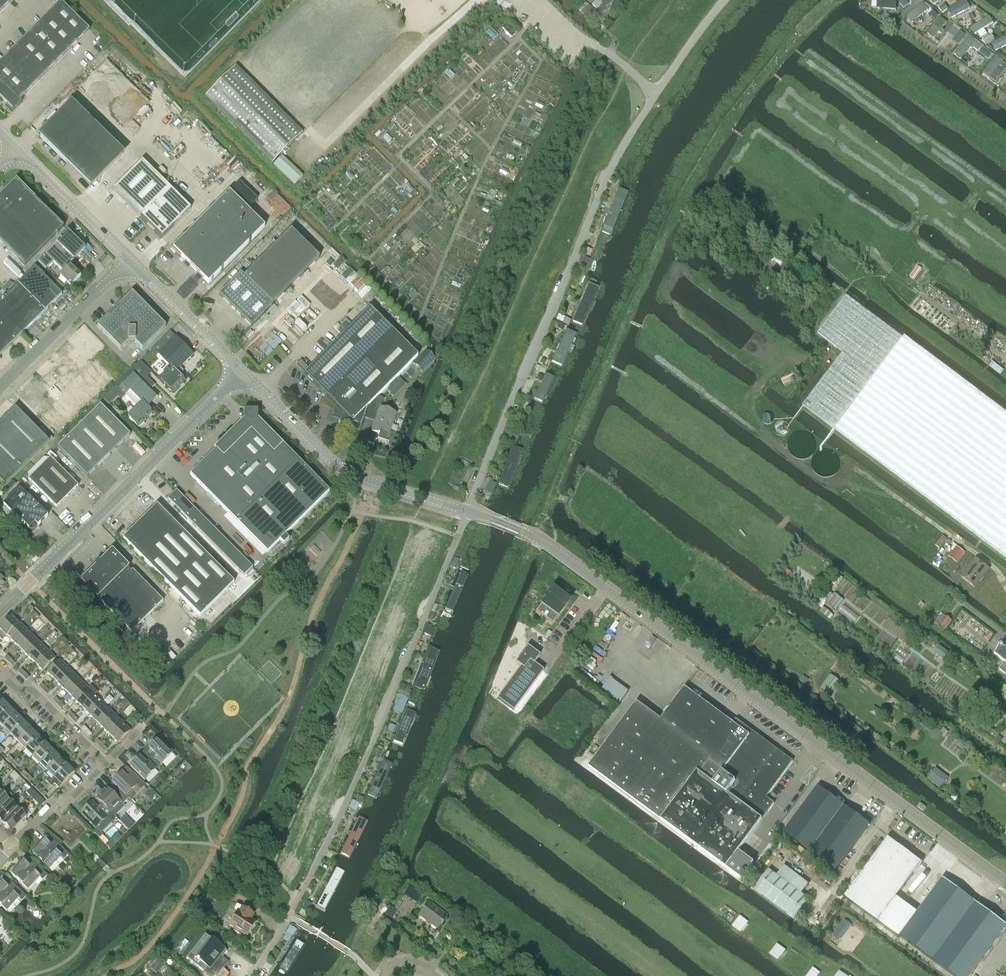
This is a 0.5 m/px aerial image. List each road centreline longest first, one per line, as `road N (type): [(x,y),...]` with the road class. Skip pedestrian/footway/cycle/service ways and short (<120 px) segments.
road 1 (track): [(273,876),(407,566),(414,521),(437,469),(620,73),(675,0)]
road 2 (tertiary): [(1005,883),(548,547),(468,511)]
road 3 (residential): [(468,511),(612,170),(725,0)]
road 4 (residential): [(250,975),(340,816),(468,511)]
road 5 (unclassified): [(30,583),(242,371)]
road 6 (tertiary): [(468,511),(343,470),(242,371)]
road 7 (unclassified): [(0,389),(130,261)]
road 8 (tertiary): [(130,261),(17,149)]
road 9 (tertiary): [(242,371),(130,261)]
road 10 (residential): [(106,764),(31,691),(0,672)]
road 11 (residential): [(12,848),(106,764)]

